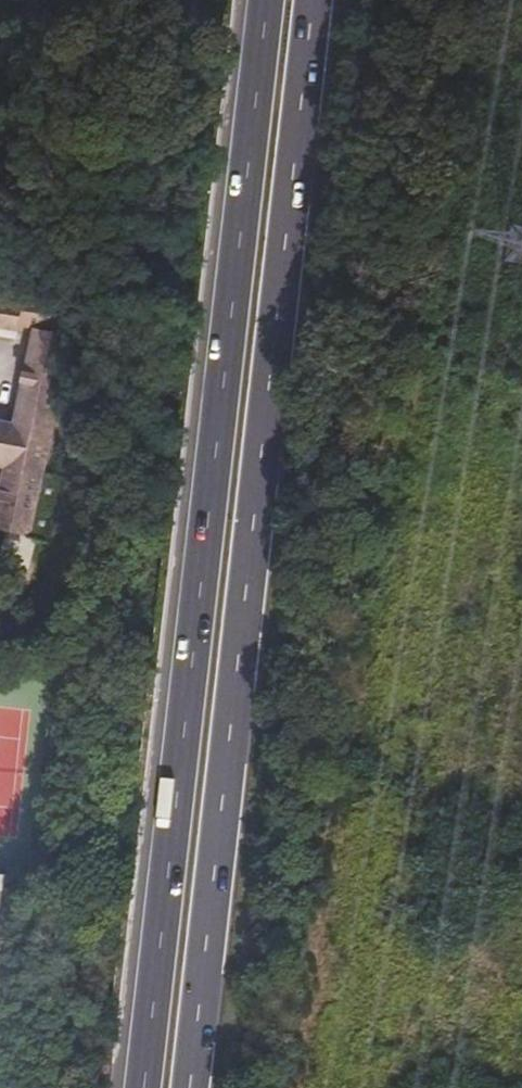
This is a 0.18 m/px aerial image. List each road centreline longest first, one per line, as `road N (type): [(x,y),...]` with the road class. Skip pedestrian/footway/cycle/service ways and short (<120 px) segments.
road 1 (trunk): [(259,0),(135,1087)]
road 2 (trunk): [(182,1087),(304,0)]

